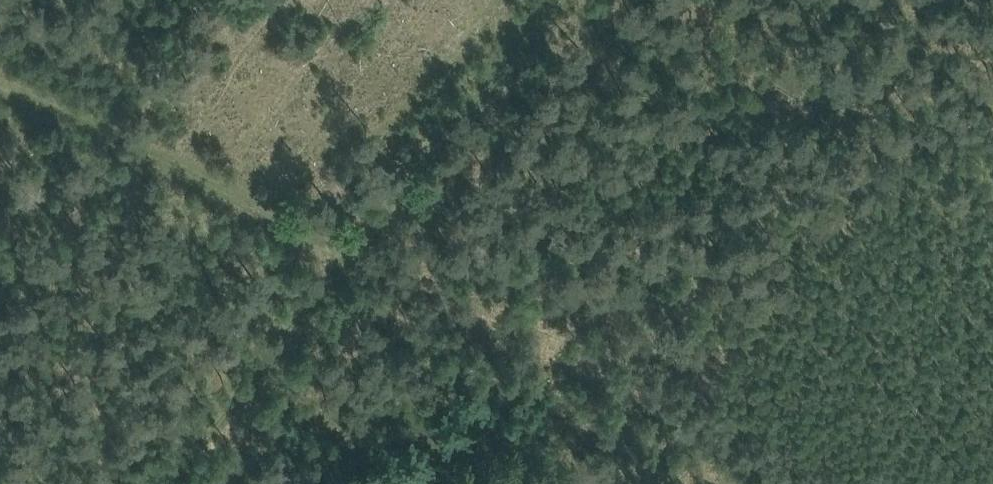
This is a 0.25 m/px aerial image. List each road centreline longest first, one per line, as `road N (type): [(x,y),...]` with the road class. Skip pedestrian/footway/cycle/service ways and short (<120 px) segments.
road 1 (track): [(561,0),(163,483)]
road 2 (track): [(355,253),(0,76)]

